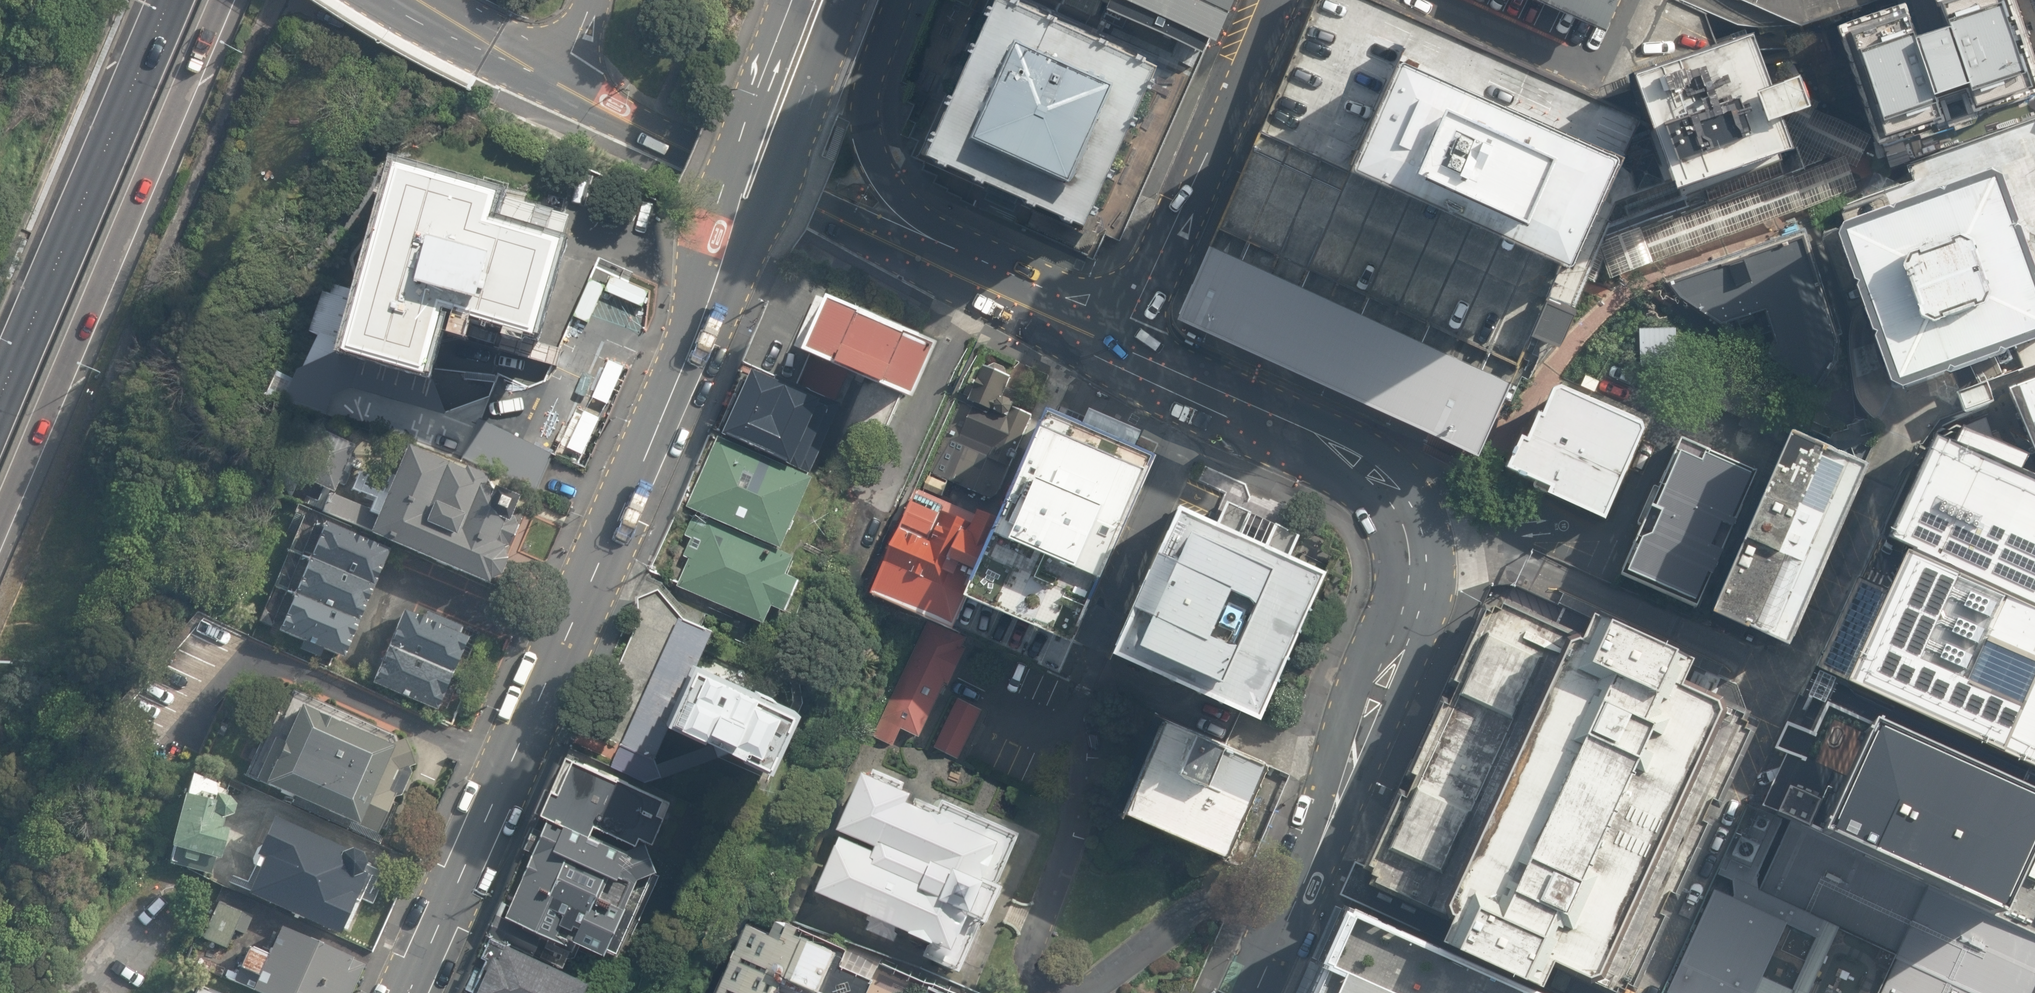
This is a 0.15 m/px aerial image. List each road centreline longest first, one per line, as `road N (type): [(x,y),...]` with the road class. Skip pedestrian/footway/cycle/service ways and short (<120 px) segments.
road 1 (tertiary): [(1257,992),(1390,667),(1417,571),(1413,537),(1396,503),(1340,450),(1118,344)]
road 2 (tertiary): [(987,284),(676,146),(401,0)]
road 3 (motorway): [(225,0),(0,518)]
road 4 (secondary): [(839,0),(730,285),(624,508)]
road 5 (secondary): [(624,508),(682,339),(706,225),(793,0)]
road 6 (secondary): [(403,992),(624,508)]
road 7 (motorway): [(0,402),(172,0)]
road 8 (residential): [(1274,0),(1118,344)]
road 9 (secondary): [(898,0),(870,78),(875,153),(900,197),(987,284)]
road 10 (tertiary): [(1118,344),(987,284)]

